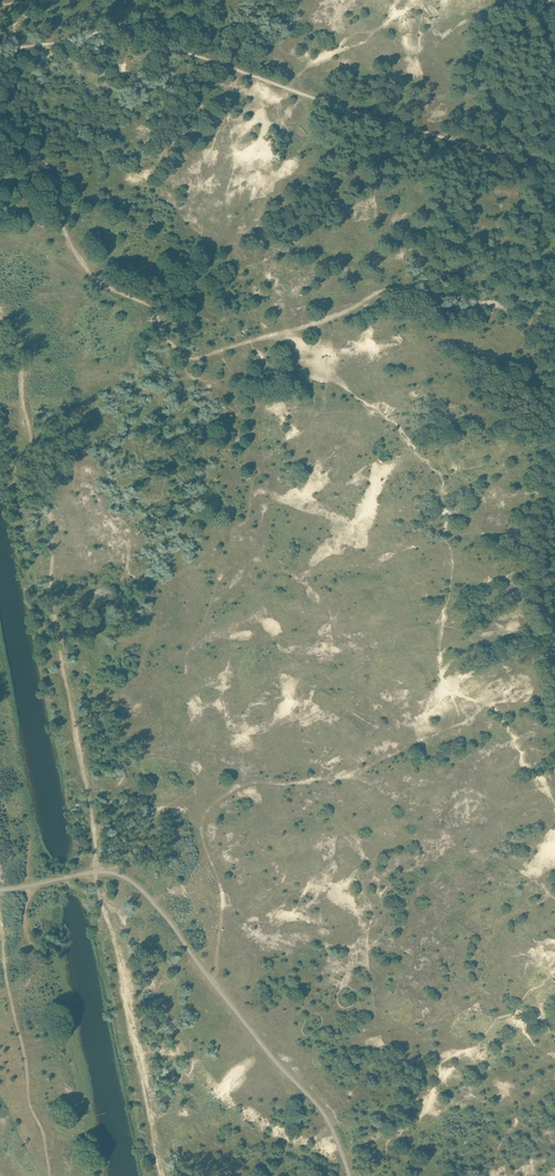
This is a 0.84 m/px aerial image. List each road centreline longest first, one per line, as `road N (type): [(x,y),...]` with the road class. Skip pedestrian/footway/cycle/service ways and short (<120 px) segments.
road 1 (track): [(0,49),(116,29),(554,172)]
road 2 (track): [(95,872),(95,829),(49,595),(54,530),(25,412),(20,356),(0,313)]
road 3 (track): [(95,872),(129,879),(168,920),(321,1110),(350,1175)]
road 4 (track): [(162,1175),(123,966),(95,872)]

